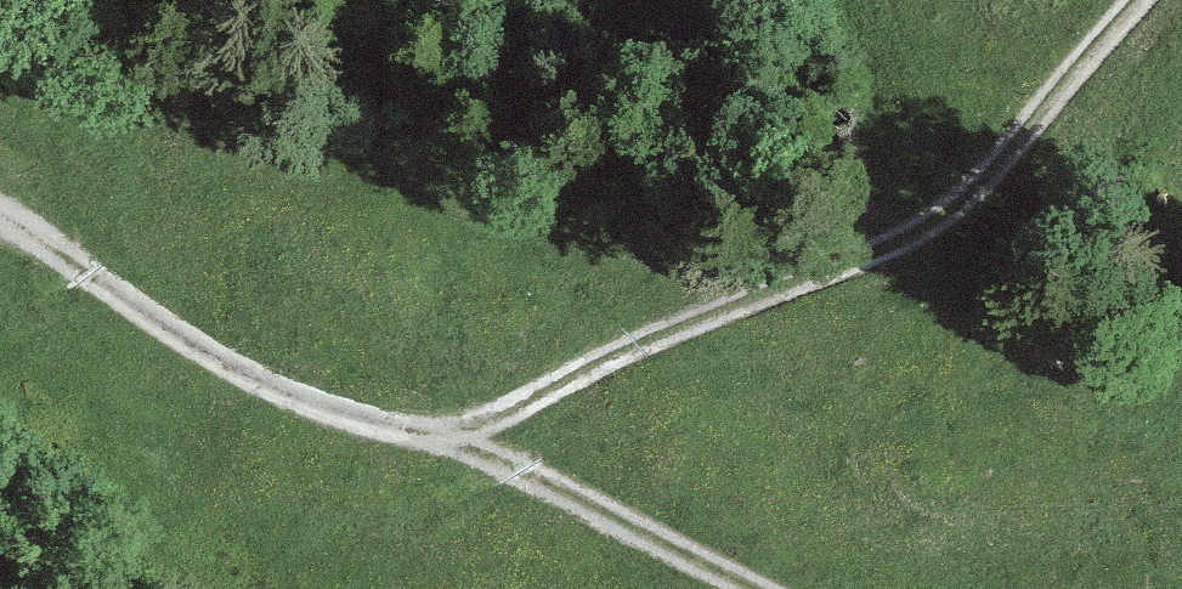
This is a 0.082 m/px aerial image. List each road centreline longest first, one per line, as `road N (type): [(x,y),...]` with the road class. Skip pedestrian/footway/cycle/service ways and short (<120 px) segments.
road 1 (track): [(424,436),(893,245),(963,195),(1135,0)]
road 2 (track): [(0,213),(235,369),(335,413),(424,436)]
road 3 (track): [(424,436),(545,481),(744,588)]

